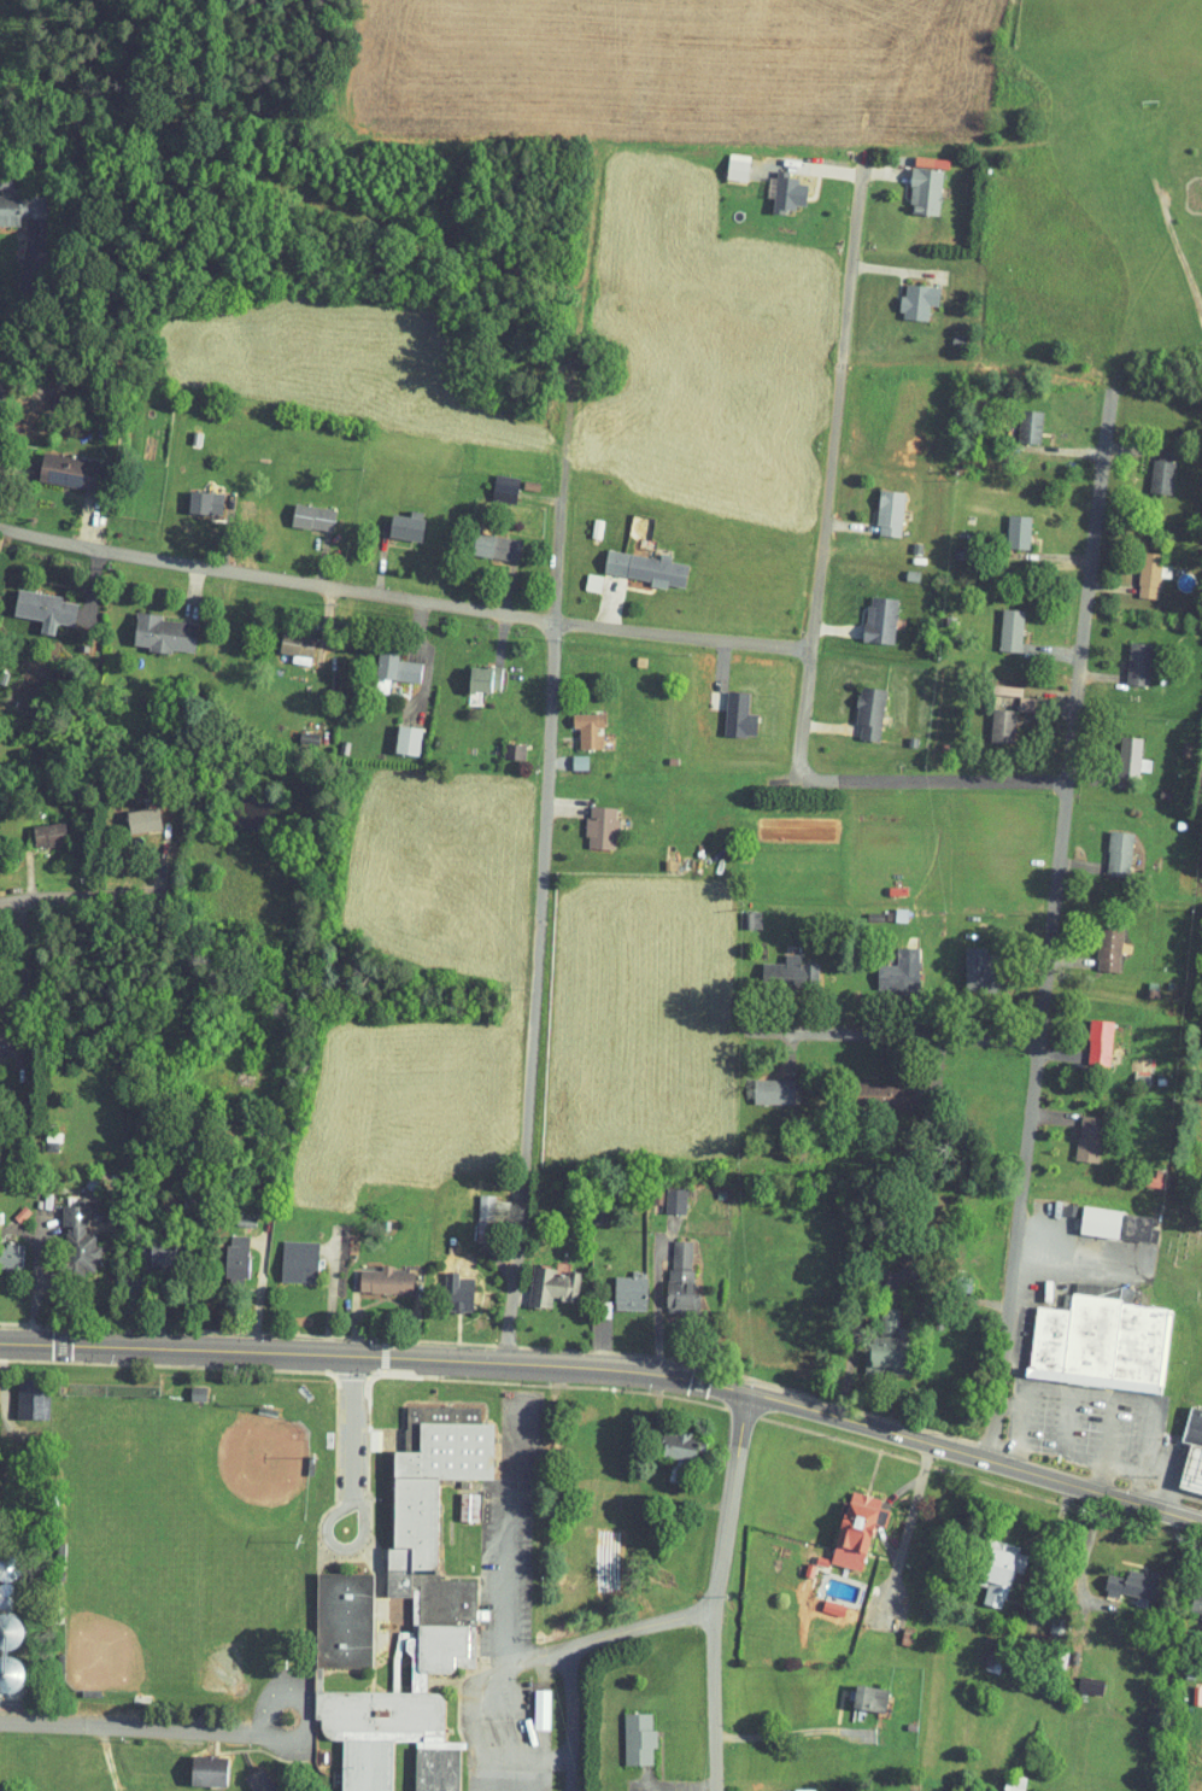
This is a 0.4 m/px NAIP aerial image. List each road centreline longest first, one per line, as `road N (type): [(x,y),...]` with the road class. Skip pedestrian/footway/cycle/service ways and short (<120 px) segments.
road 1 (residential): [(506,1366),(522,1246),(552,733),(559,463),(605,146)]
road 2 (primary): [(0,1346),(639,1374),(747,1393),(1201,1523)]
road 3 (residential): [(980,1461),(1001,1381),(1113,351)]
road 4 (residential): [(810,650),(555,626),(0,529)]
road 5 (residential): [(864,152),(796,780)]
road 6 (residential): [(714,1790),(709,1606),(747,1393)]
road 7 (residential): [(1067,780),(729,782)]
road 8 (residential): [(1036,1041),(728,1032)]
road 9 (residential): [(0,1722),(260,1733)]
road 10 (residential): [(172,907),(0,904)]
road 11 (residential): [(709,1606),(569,1646)]
road 12 (residential): [(569,1646),(568,1790)]
road 13 (residential): [(0,406),(25,288)]

